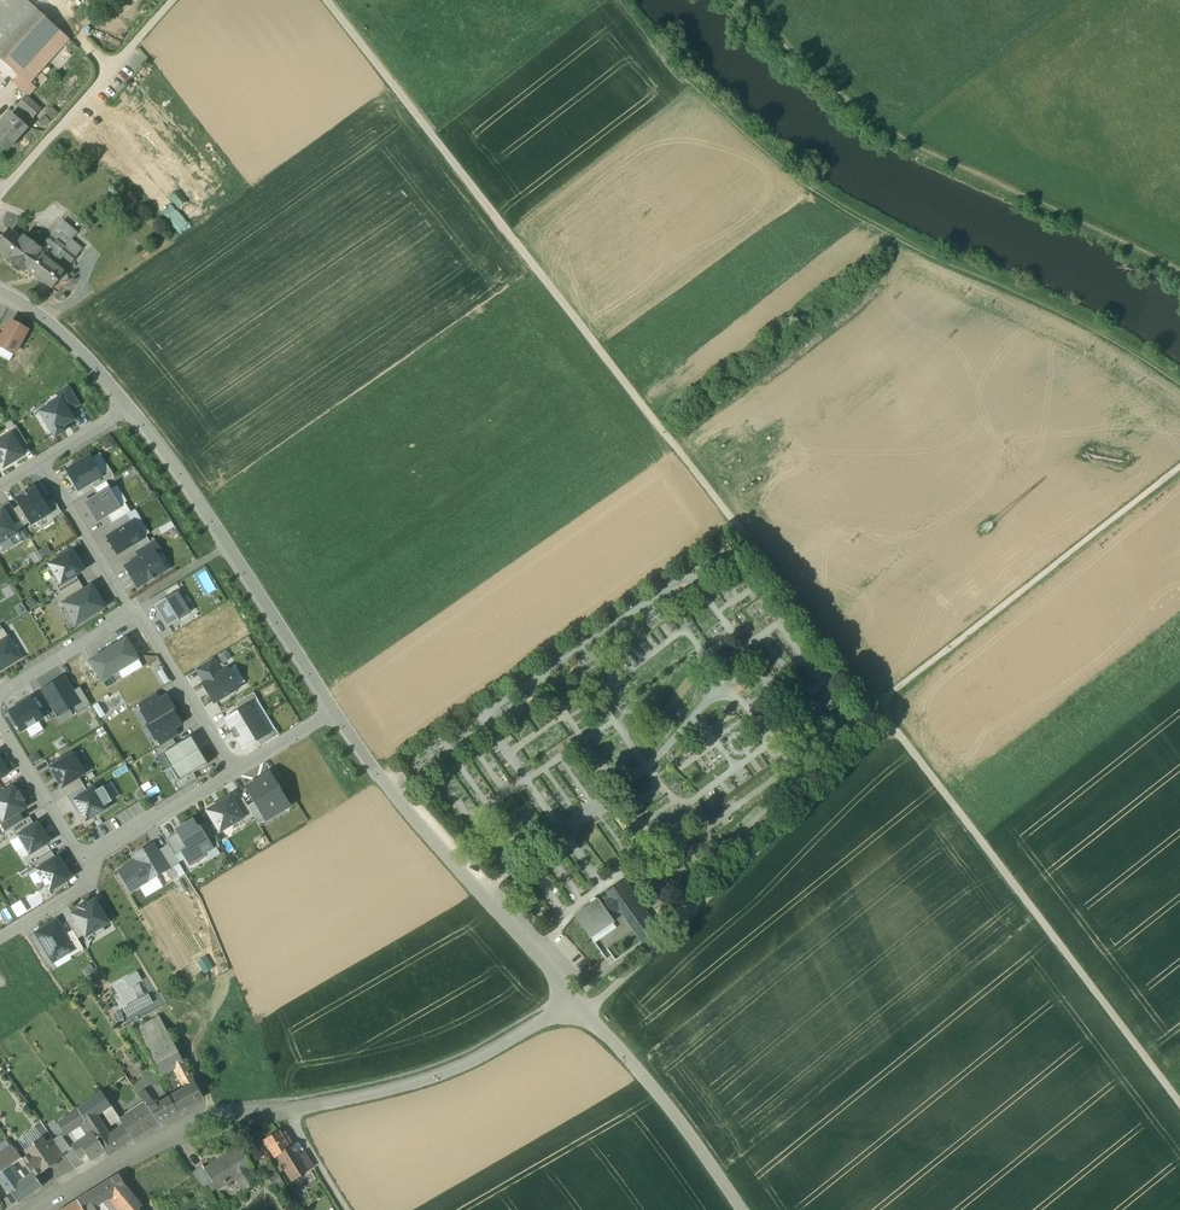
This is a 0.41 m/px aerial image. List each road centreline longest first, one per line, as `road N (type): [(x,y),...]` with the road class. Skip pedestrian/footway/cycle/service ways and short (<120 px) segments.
road 1 (track): [(327,0),(892,728)]
road 2 (residential): [(34,1209),(201,1123),(338,1103),(450,1072),(574,1000)]
road 3 (track): [(893,727),(1179,1107)]
road 4 (track): [(892,728),(1001,634),(1033,524),(1069,442),(1115,417),(1179,415)]
road 5 (track): [(585,1013),(893,727)]
road 6 (unclassified): [(335,711),(375,772),(574,1000)]
road 7 (unclassified): [(130,409),(335,711)]
road 8 (track): [(585,1013),(682,1126),(740,1209)]
road 9 (residential): [(235,771),(135,614)]
road 10 (residential): [(83,863),(235,771)]
road 11 (residential): [(135,614),(42,463)]
road 12 (unclassified): [(0,293),(56,328),(130,409)]
road 13 (residential): [(0,724),(83,863)]
road 14 (residential): [(0,696),(135,614)]
road 15 (residential): [(0,942),(87,888),(83,863)]

